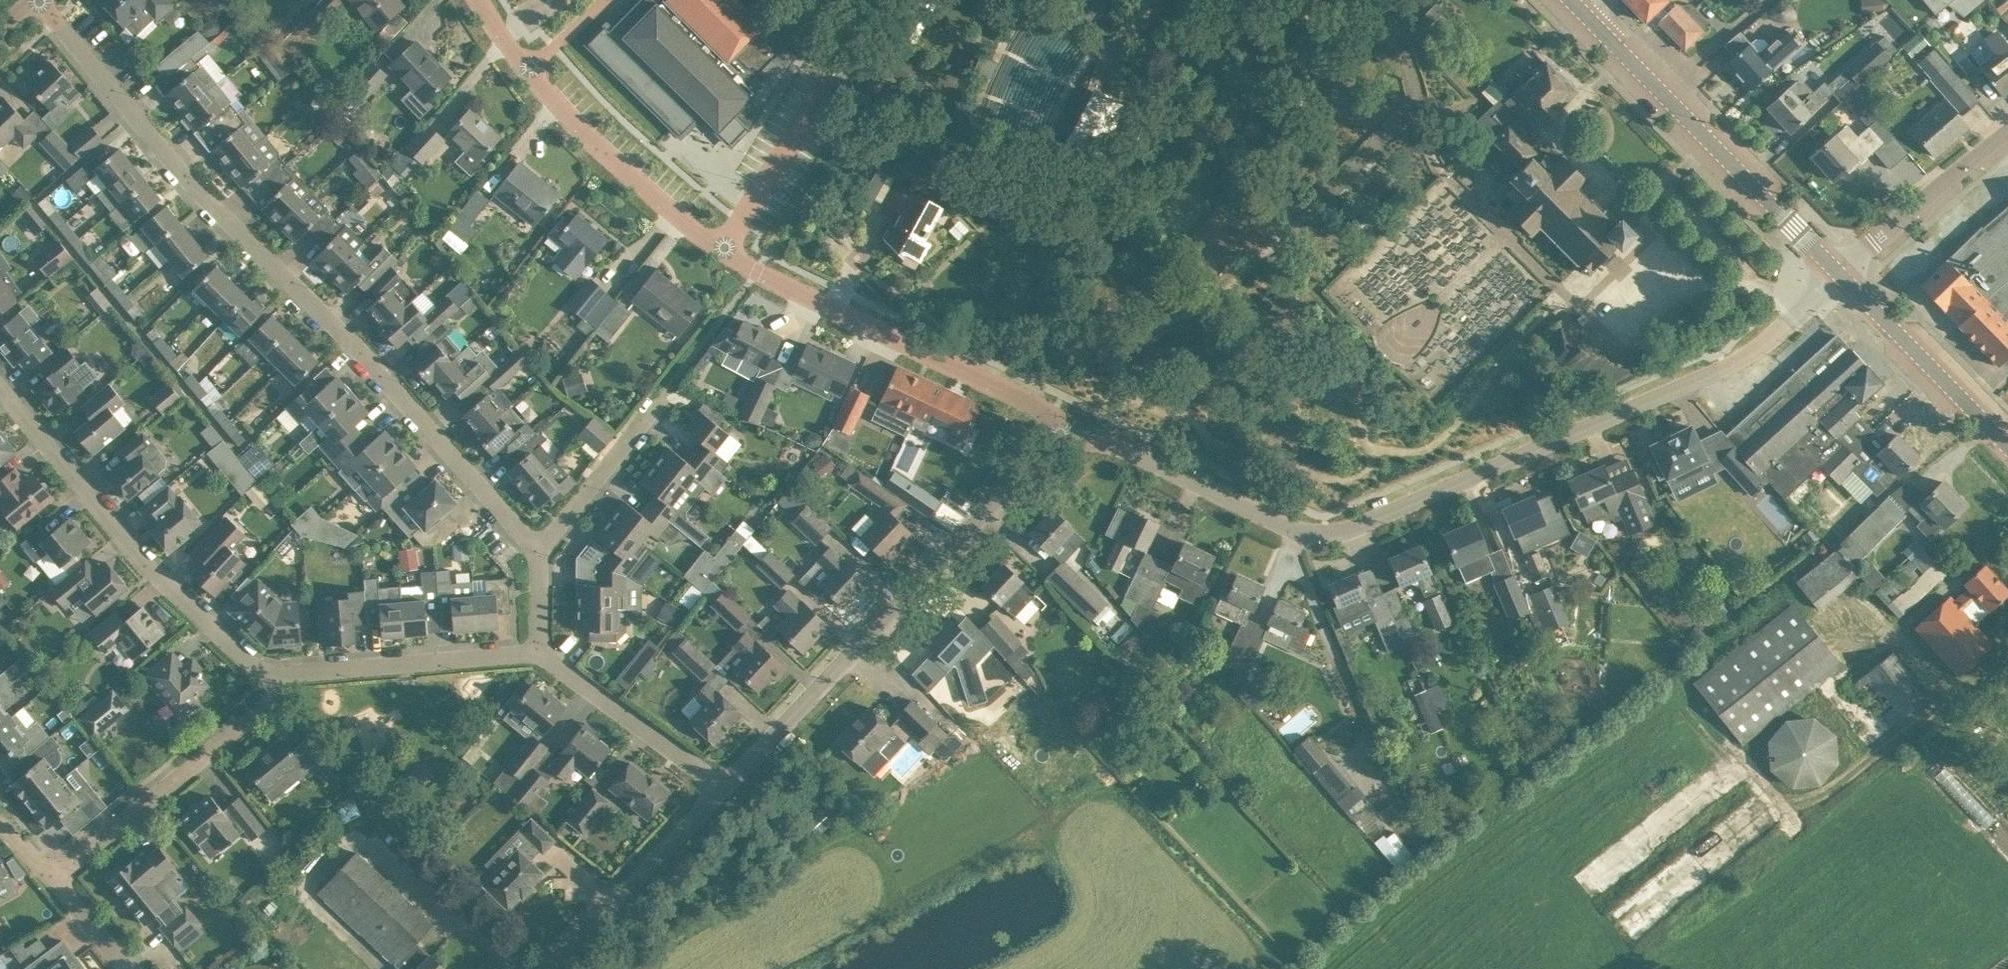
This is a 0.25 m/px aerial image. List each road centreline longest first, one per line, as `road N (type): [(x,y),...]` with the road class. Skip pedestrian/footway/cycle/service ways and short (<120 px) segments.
road 1 (unclassified): [(1067,442),(1105,440),(1270,522),(1325,536),(1728,368),(1786,327),(1839,273)]
road 2 (unclassified): [(539,552),(36,0)]
road 3 (unclassified): [(535,653),(271,674),(137,555),(0,382)]
road 4 (unclassified): [(724,788),(1035,458),(1067,442)]
road 5 (unclassified): [(757,272),(684,221),(583,132),(523,70),(480,0)]
road 6 (tertiary): [(1839,273),(1569,0)]
road 7 (unclassified): [(1067,442),(1052,414),(757,272)]
road 8 (unclassified): [(539,552),(757,272)]
road 9 (residential): [(267,705),(55,880)]
road 10 (unclassified): [(551,968),(724,788)]
road 11 (tertiary): [(2007,449),(1839,273)]
road 12 (unclassified): [(724,788),(582,675),(535,653)]
road 13 (residential): [(1839,273),(2007,129)]

